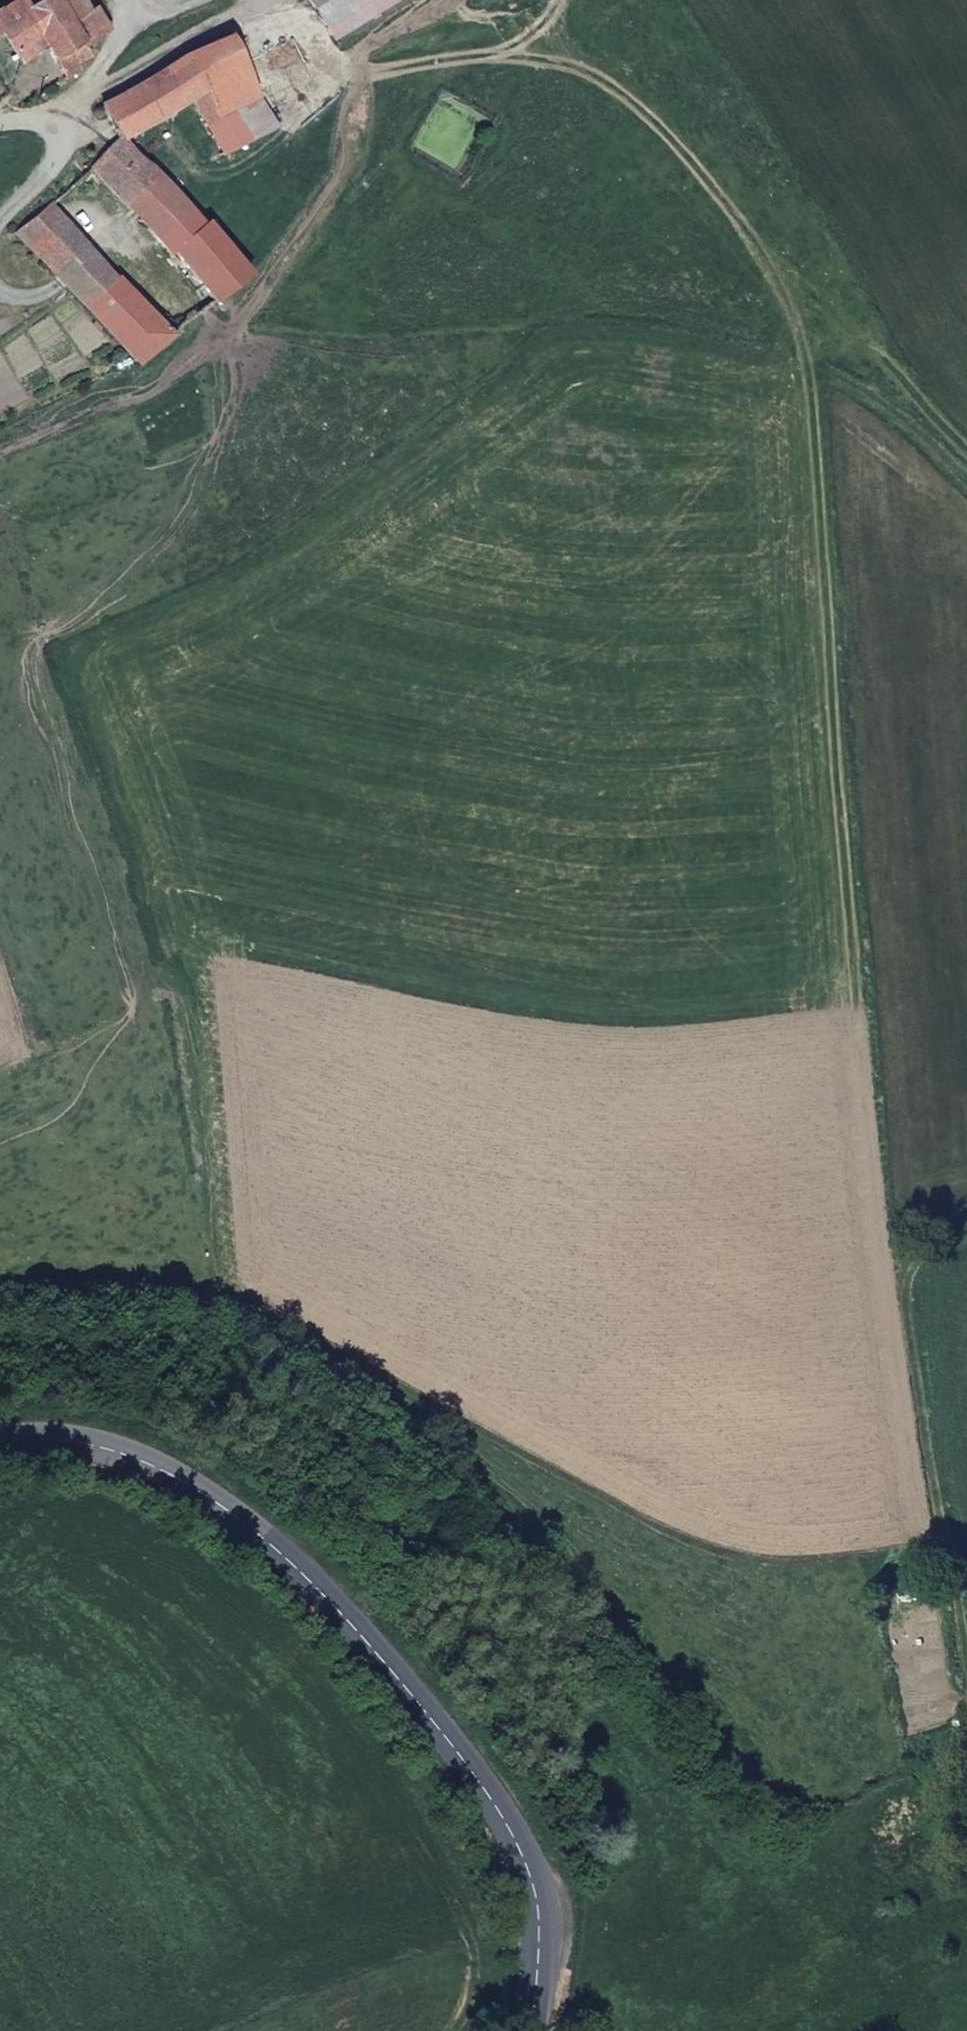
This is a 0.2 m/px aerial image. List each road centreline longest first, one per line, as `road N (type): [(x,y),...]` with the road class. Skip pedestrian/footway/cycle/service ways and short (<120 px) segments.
road 1 (track): [(0,462),(79,430),(257,323),(341,185),(372,76),(566,53),(659,126),(861,383),(966,471)]
road 2 (secondary): [(538,2030),(545,1916),(531,1855),(445,1733),(332,1599),(224,1504),(152,1460),(49,1437),(0,1439)]
road 3 (track): [(966,1215),(910,1275),(966,1701)]
road 4 (unclassified): [(0,125),(46,120),(70,150),(0,229)]

